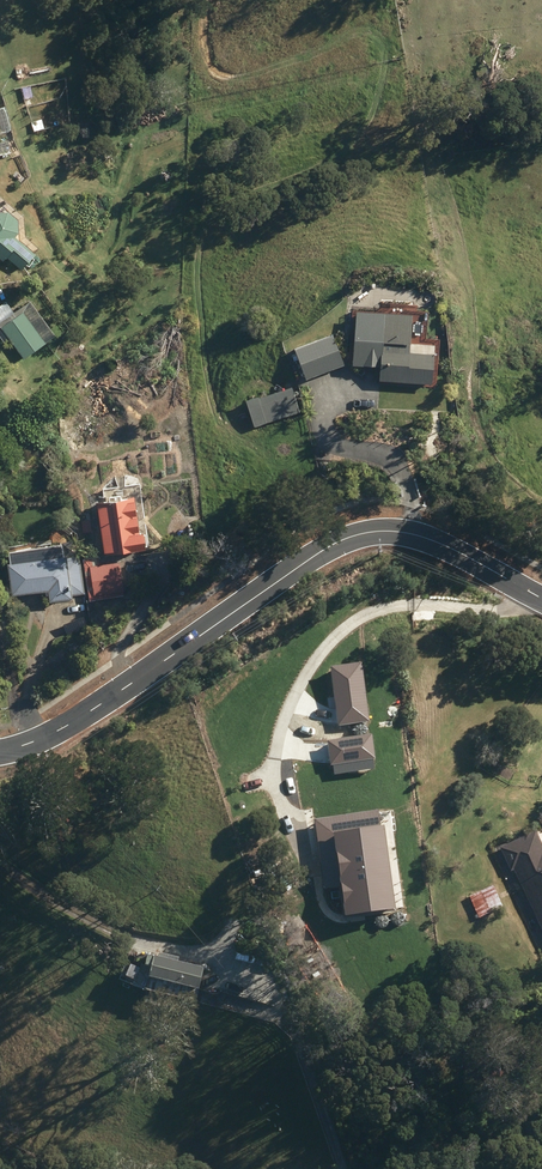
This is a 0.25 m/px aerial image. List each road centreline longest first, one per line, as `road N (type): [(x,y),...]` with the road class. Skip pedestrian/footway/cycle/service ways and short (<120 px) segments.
road 1 (tertiary): [(0,753),(81,718),(295,566),(372,533),(410,535),(449,550),(541,598)]

